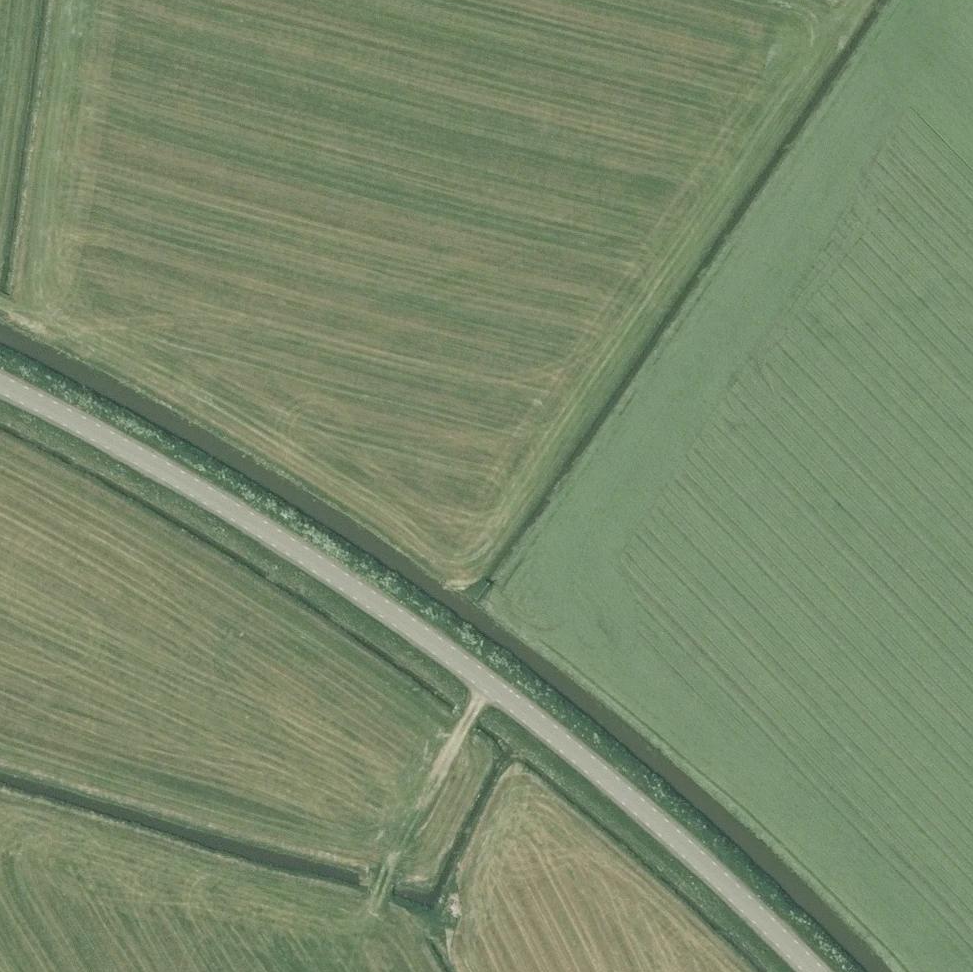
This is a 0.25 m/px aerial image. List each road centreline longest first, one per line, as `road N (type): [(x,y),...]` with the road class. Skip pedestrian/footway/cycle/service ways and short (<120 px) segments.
road 1 (tertiary): [(814,971),(604,776),(462,664),(270,536),(0,385)]
road 2 (track): [(485,681),(374,901)]

